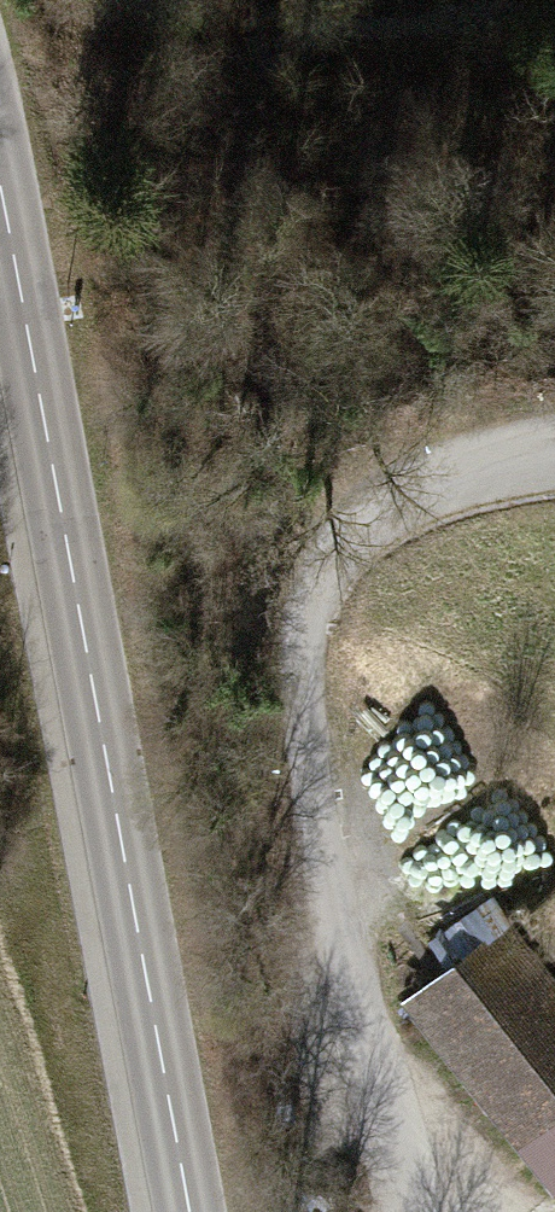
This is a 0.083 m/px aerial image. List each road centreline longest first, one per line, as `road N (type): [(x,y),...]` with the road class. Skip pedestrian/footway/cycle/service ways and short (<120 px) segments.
road 1 (tertiary): [(188,1211),(0,199)]
road 2 (residential): [(396,1211),(326,874),(299,661),(310,597),(326,560),(406,490),(538,442),(554,443)]

